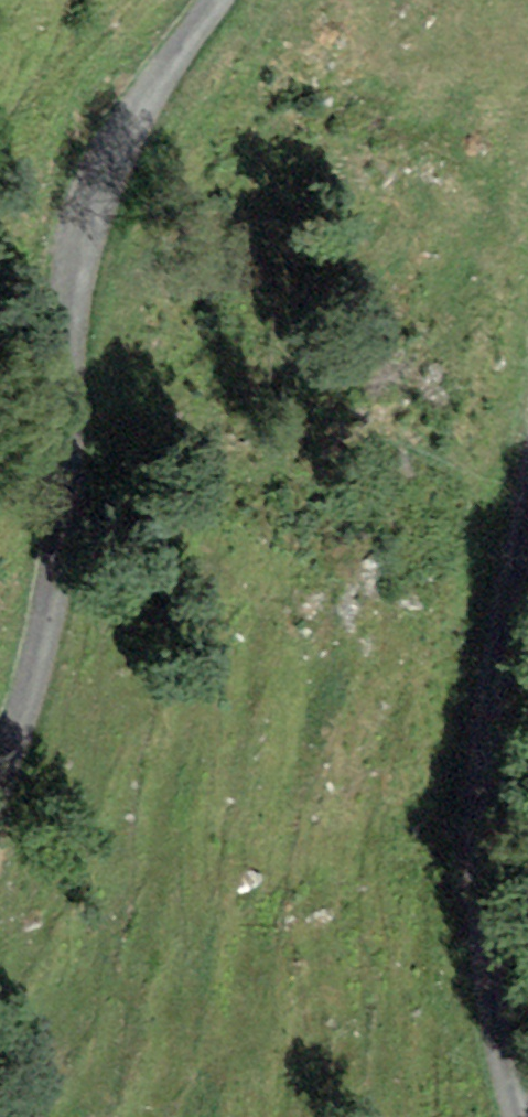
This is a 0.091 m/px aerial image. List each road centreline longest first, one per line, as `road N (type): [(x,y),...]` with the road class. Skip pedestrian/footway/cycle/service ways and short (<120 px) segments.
road 1 (unclassified): [(216,0),(112,151),(81,228),(62,336),(52,573),(30,680),(0,761)]
road 2 (unclassified): [(522,1116),(486,964),(477,881),(484,741),(527,498)]

